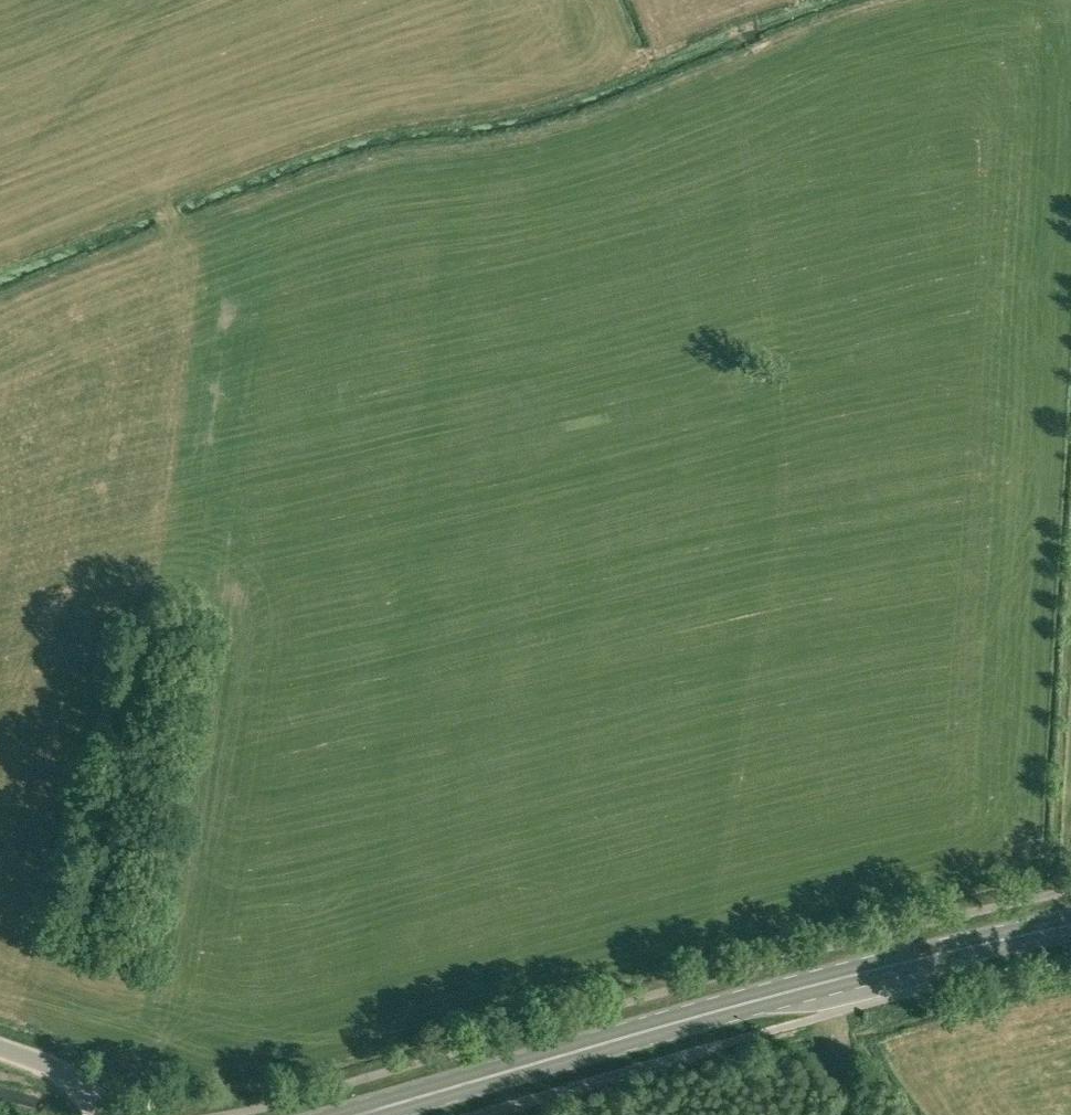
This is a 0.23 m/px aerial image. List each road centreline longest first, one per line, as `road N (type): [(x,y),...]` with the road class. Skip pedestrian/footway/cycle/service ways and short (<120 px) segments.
road 1 (secondary): [(353,1114),(538,1060),(1070,928)]

